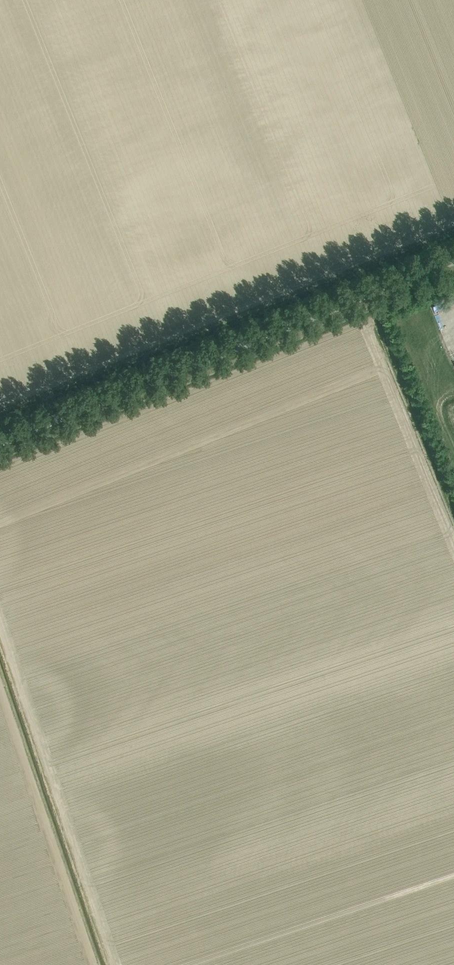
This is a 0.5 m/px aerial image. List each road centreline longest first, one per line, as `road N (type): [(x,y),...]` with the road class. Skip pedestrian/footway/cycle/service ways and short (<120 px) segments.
road 1 (unclassified): [(0,442),(453,259)]

